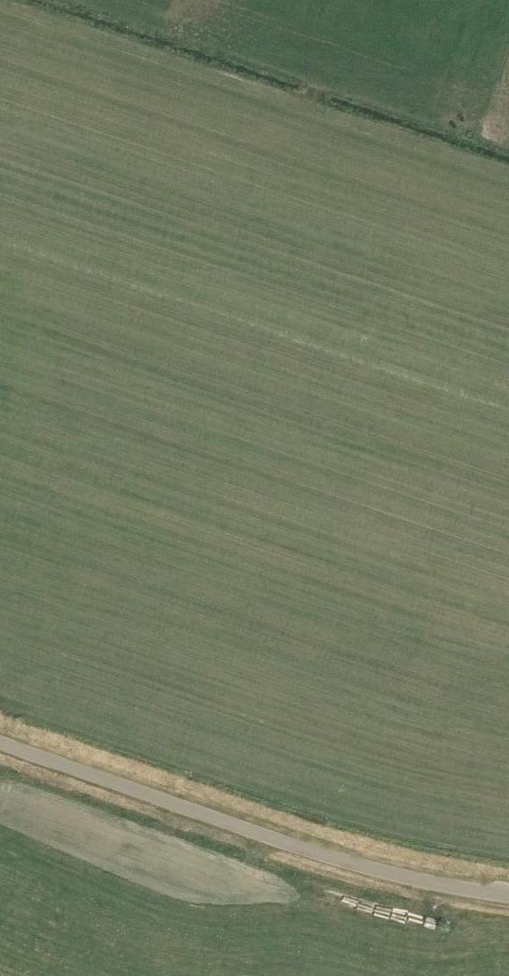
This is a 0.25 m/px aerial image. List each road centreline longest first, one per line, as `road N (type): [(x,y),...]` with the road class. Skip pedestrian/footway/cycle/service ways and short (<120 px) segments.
road 1 (unclassified): [(508,894),(284,842),(0,743)]

